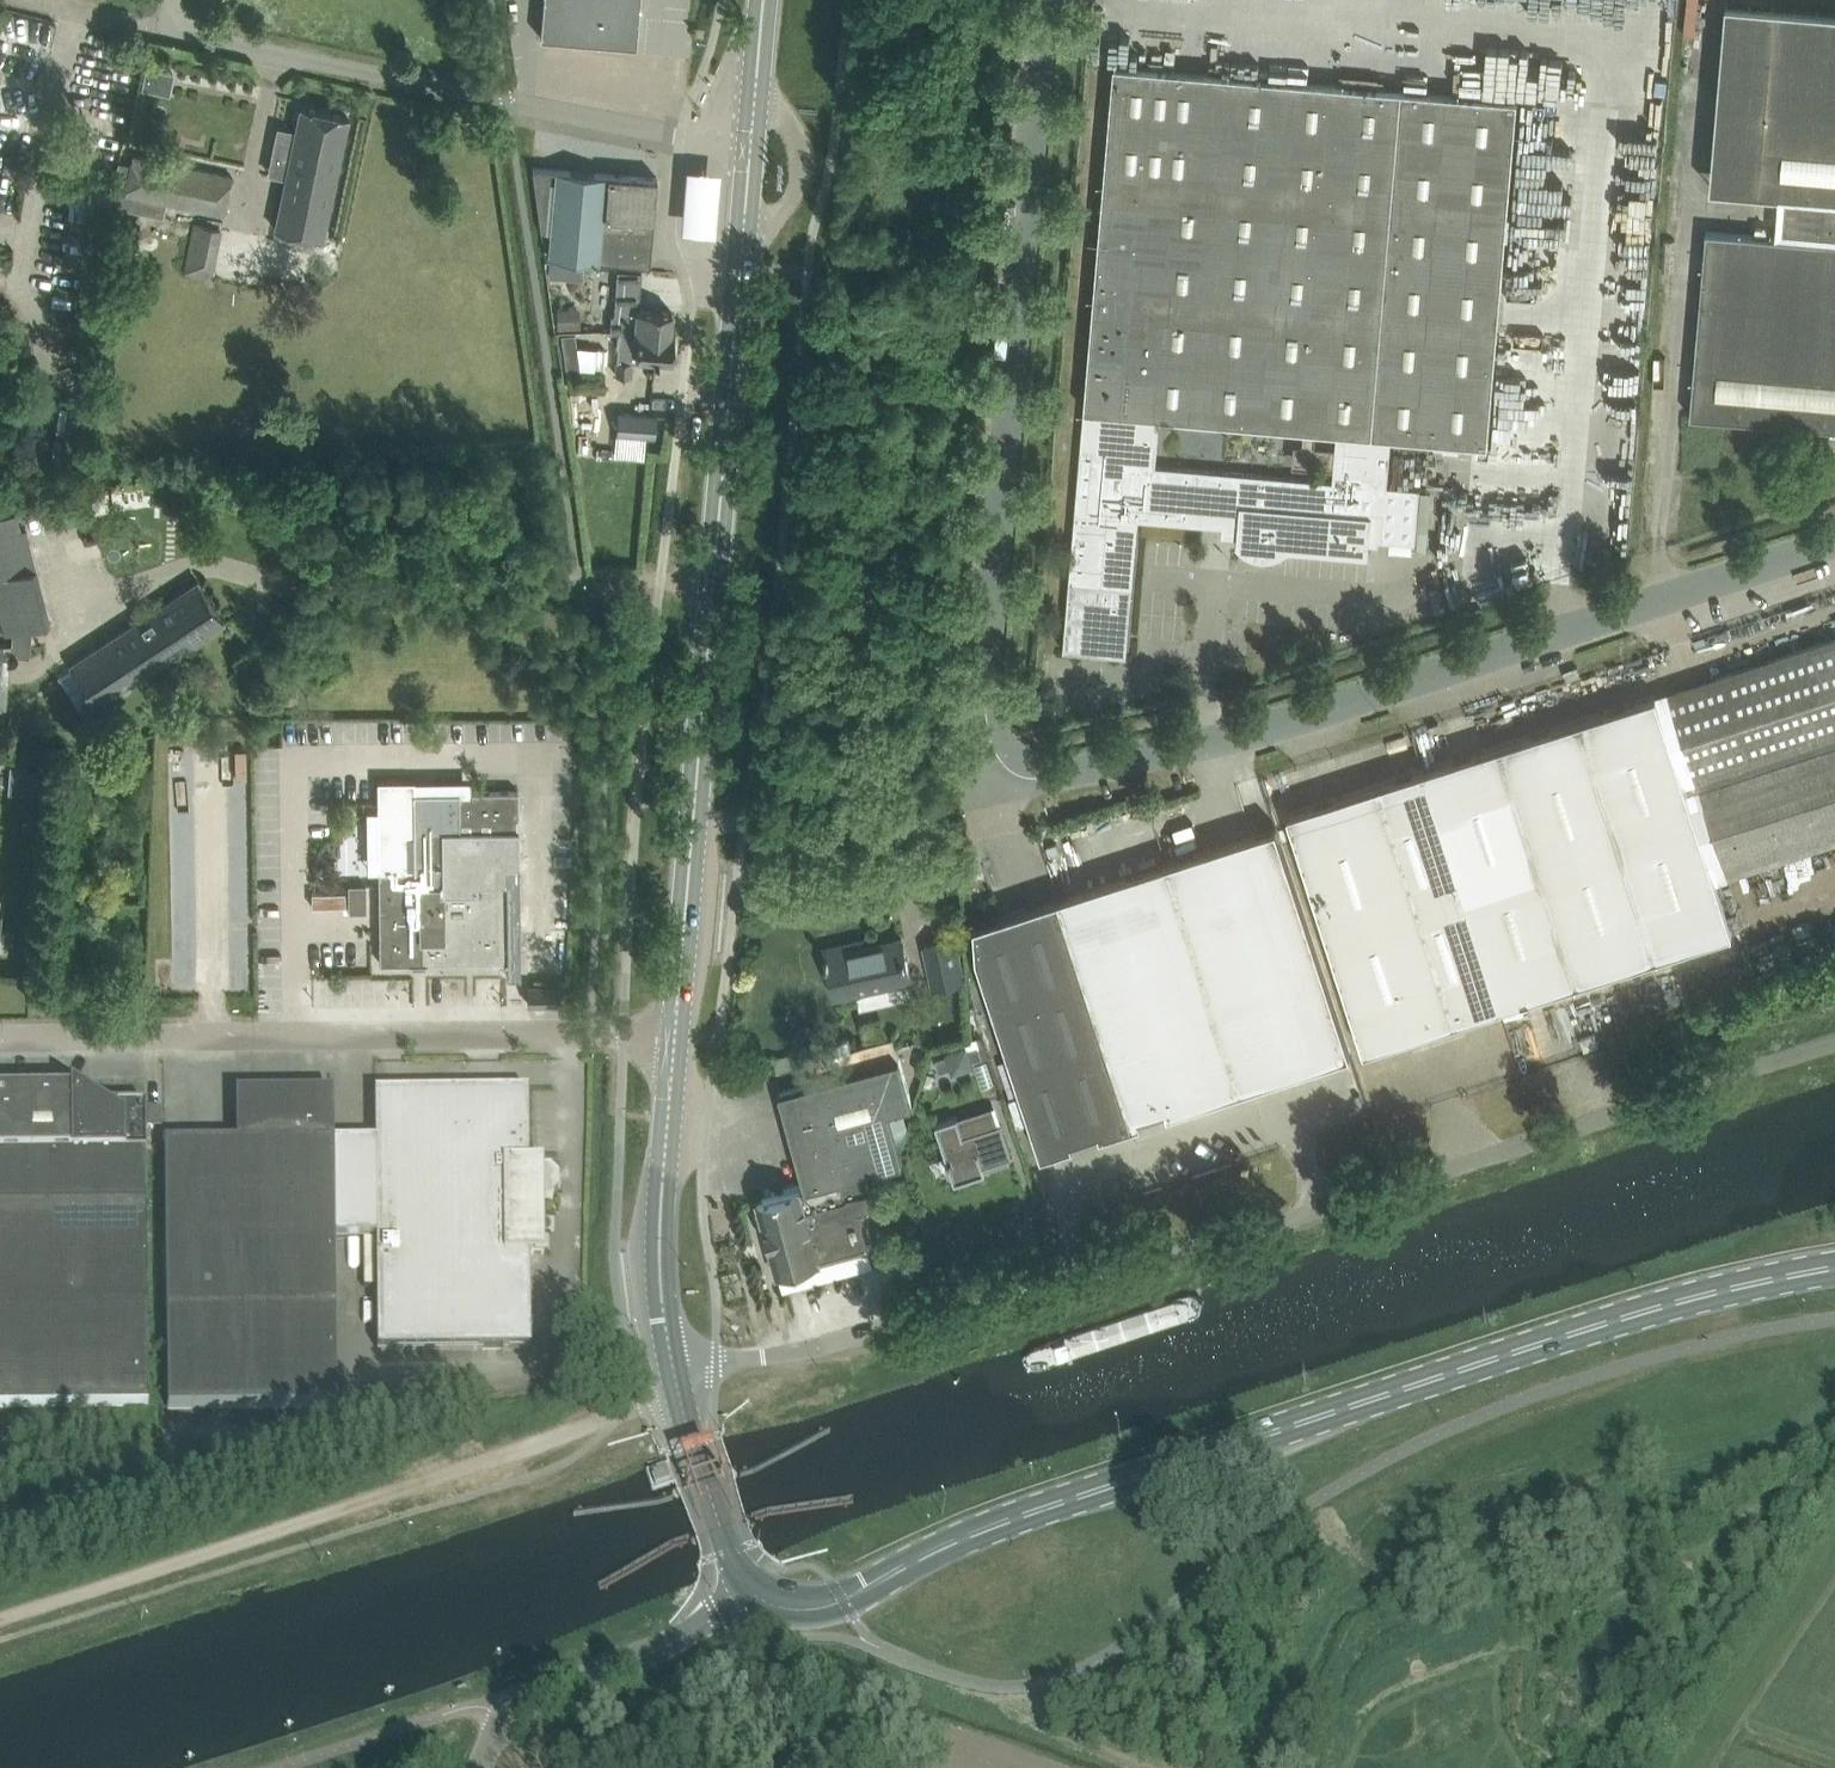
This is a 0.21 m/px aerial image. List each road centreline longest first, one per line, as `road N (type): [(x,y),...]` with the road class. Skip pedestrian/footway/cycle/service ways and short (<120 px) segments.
road 1 (unclassified): [(1834,560),(1373,712),(1011,815),(988,793),(978,746),(1036,0)]
road 2 (secondary): [(1834,1268),(1588,1335),(962,1541),(846,1602),(807,1612),(752,1590)]
road 3 (unclassified): [(677,1383),(1591,1124)]
road 4 (secondary): [(677,1038),(752,146)]
road 5 (track): [(677,1383),(536,1457),(0,1621)]
road 6 (unclassified): [(0,1056),(623,1037)]
road 7 (unclassified): [(752,146),(681,143),(188,42),(176,25),(176,0)]
road 8 (secondary): [(677,1383),(661,1228),(677,1038)]
road 9 (unclassified): [(482,1767),(503,1700),(672,1646),(752,1590)]
road 10 (track): [(1679,1767),(1776,1599),(1834,1517)]
road 11 (unclassified): [(1834,1039),(1591,1124)]
road 12 (secondary): [(752,1590),(736,1568),(677,1383)]
road 13 (secondary): [(752,146),(767,0)]

